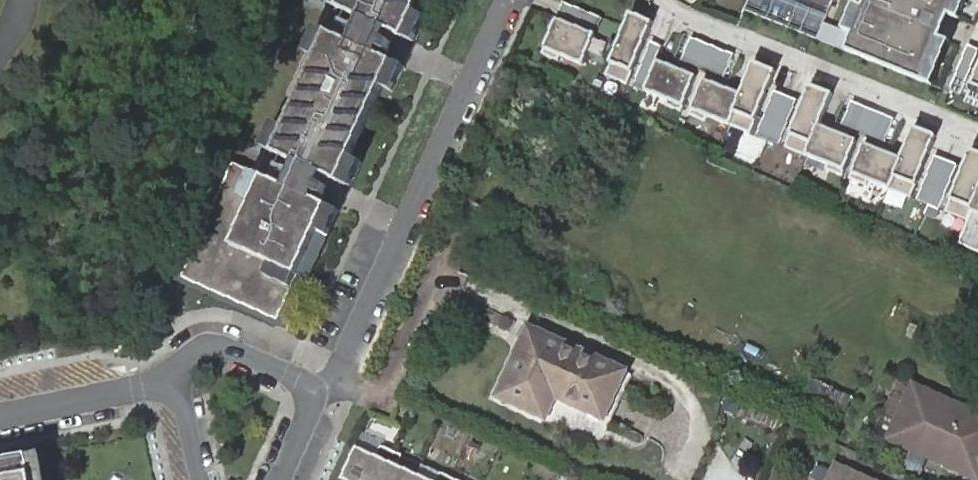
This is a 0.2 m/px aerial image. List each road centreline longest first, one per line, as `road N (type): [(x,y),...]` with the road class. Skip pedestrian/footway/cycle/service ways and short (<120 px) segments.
road 1 (residential): [(319,393),(506,0)]
road 2 (unclassified): [(661,0),(662,11),(977,137)]
road 3 (residential): [(0,413),(169,379)]
road 4 (residential): [(169,379),(210,350),(230,351),(319,393)]

